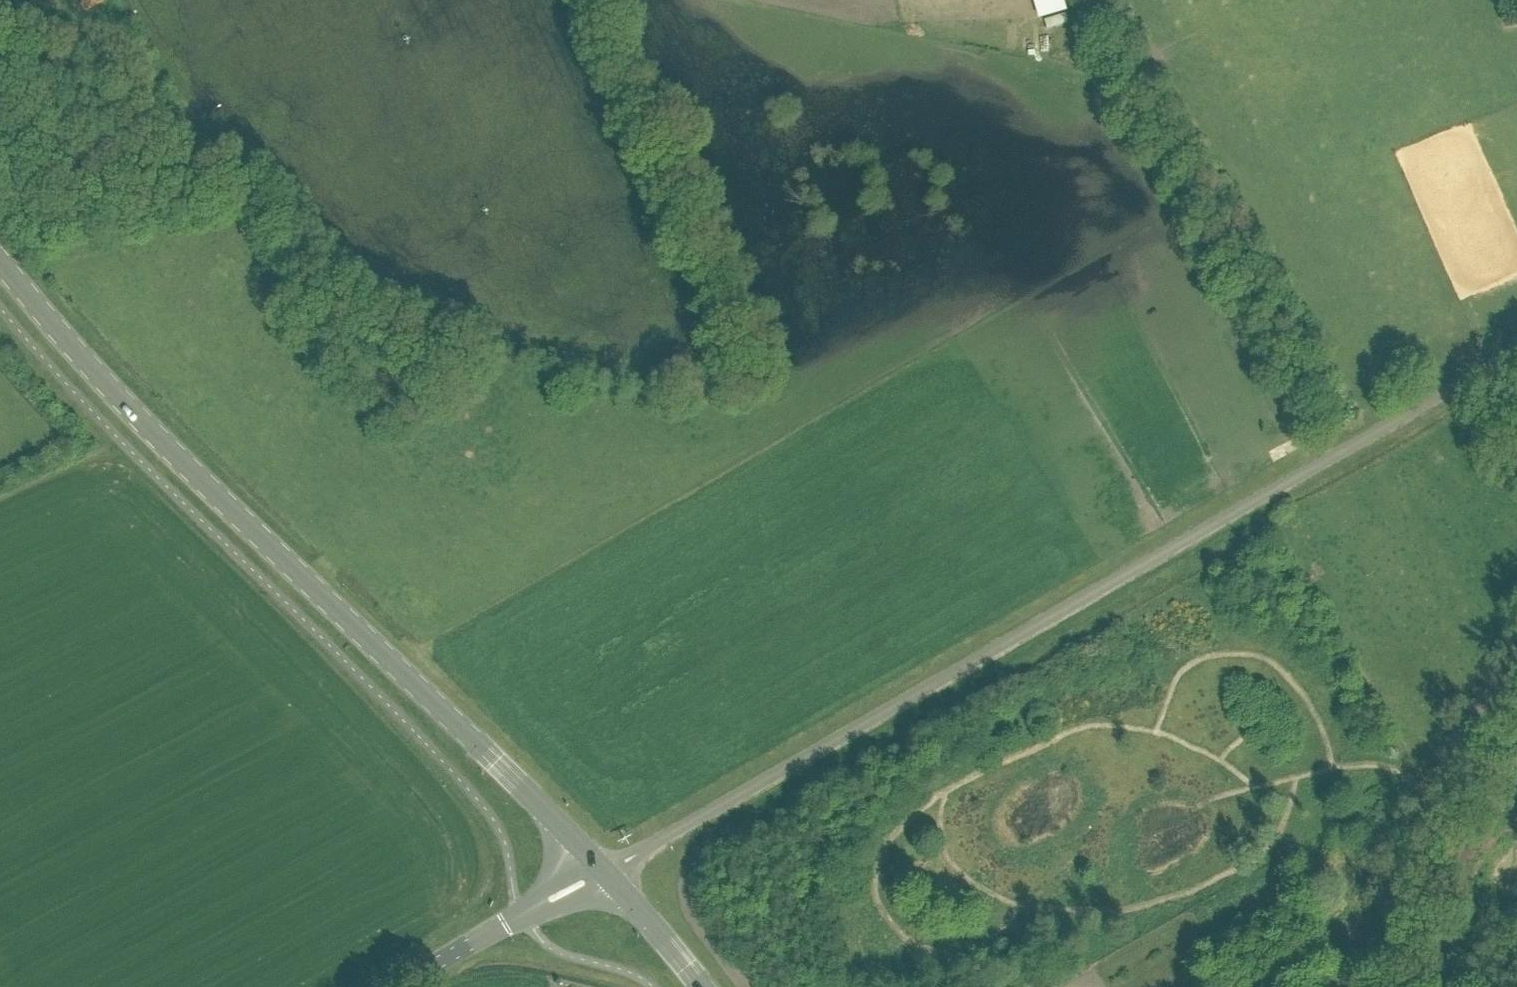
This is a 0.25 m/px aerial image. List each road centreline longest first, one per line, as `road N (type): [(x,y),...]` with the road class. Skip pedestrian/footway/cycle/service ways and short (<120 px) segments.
road 1 (unclassified): [(604,871),(1516,351)]
road 2 (primary): [(604,871),(175,458),(0,262)]
road 3 (unclassified): [(1344,986),(1459,736),(1516,651)]
road 4 (unclassified): [(398,986),(604,871)]
road 5 (primary): [(700,986),(604,871)]

